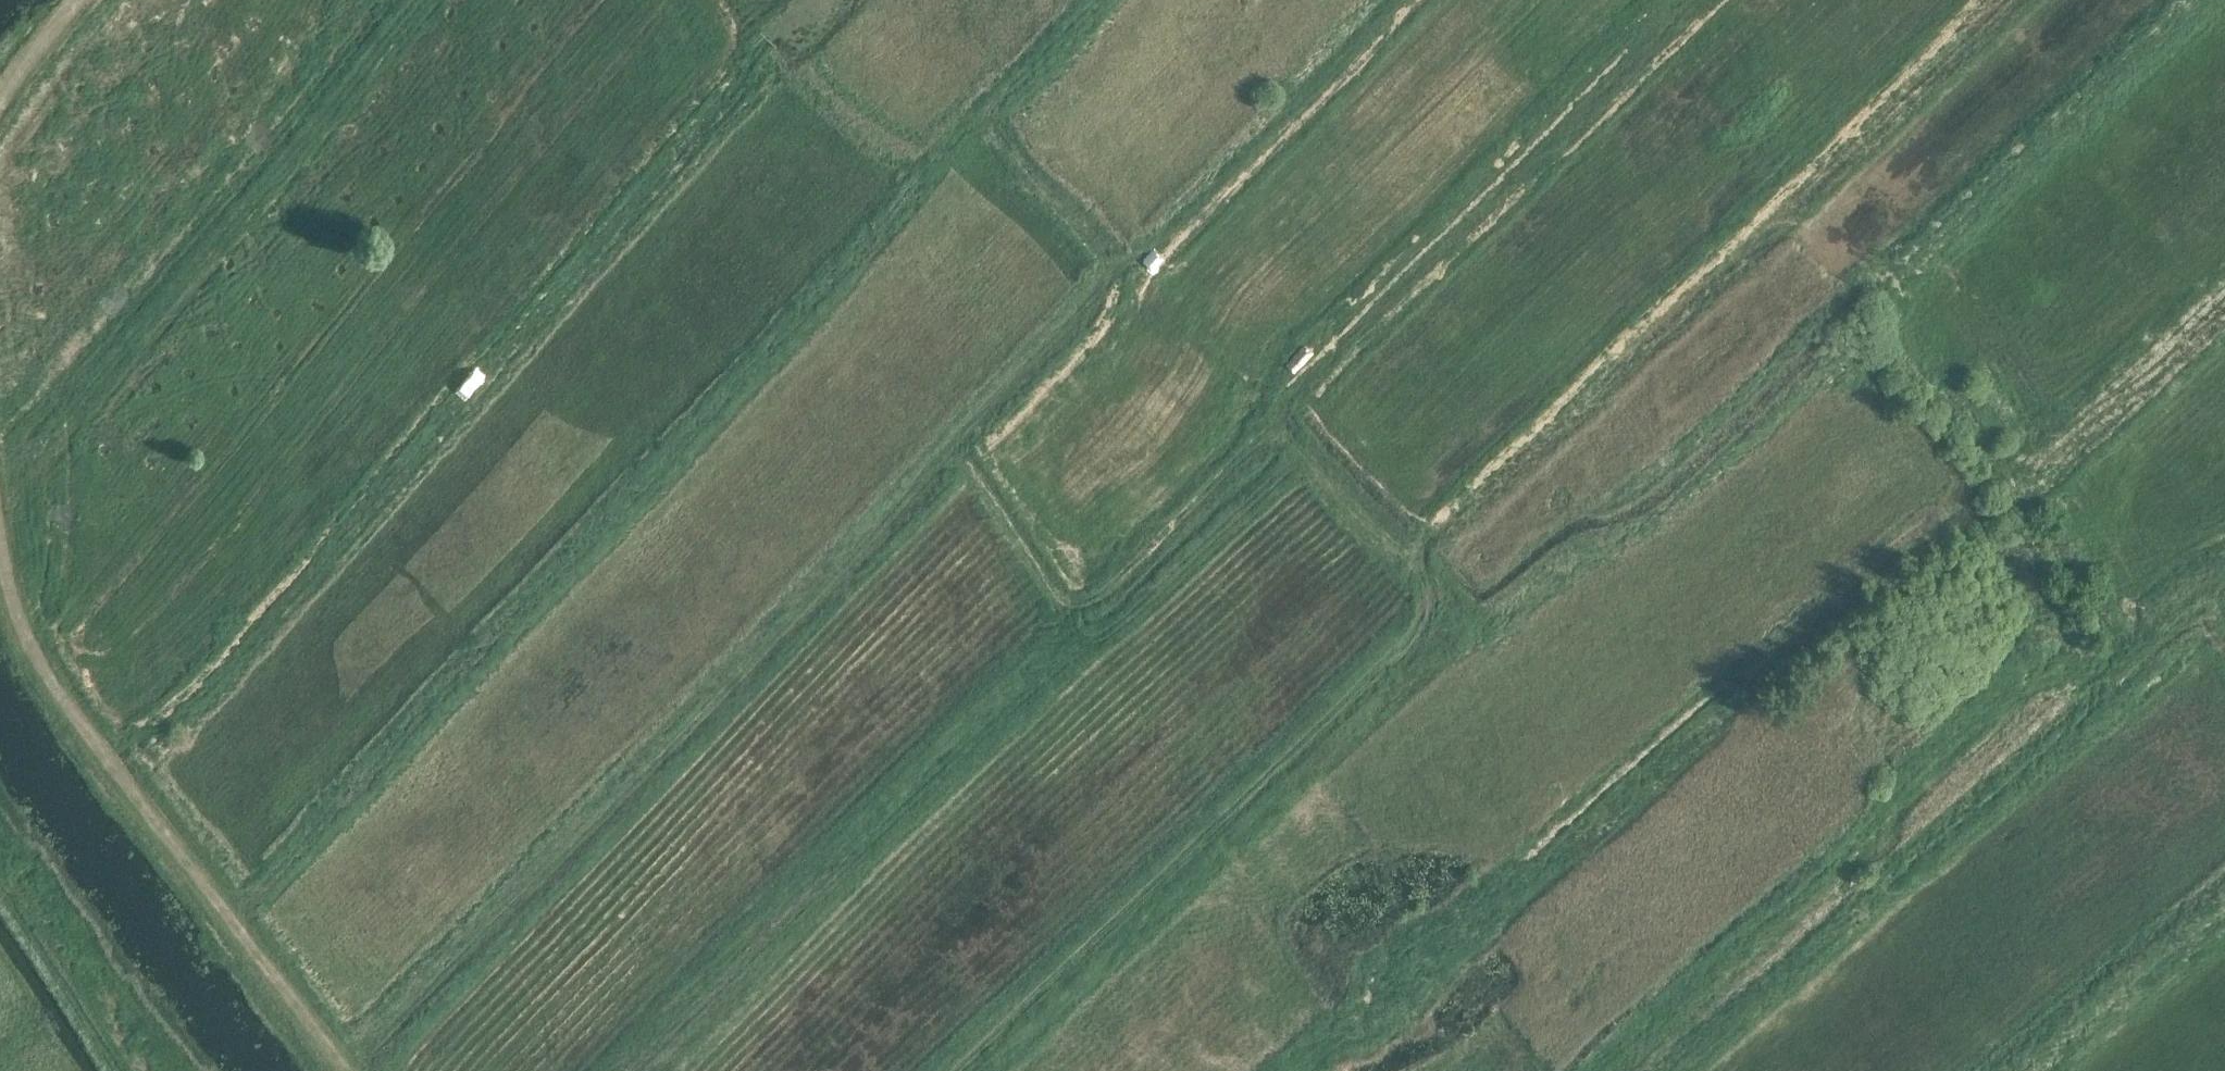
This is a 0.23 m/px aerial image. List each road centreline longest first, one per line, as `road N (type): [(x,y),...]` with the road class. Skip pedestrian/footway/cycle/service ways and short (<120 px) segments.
road 1 (track): [(347,1070),(58,698),(23,636),(0,557)]
road 2 (track): [(0,95),(74,0)]

